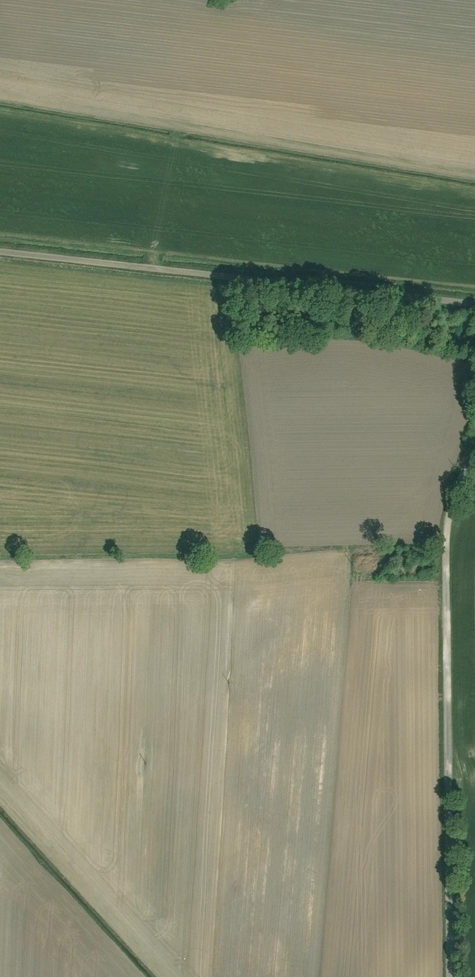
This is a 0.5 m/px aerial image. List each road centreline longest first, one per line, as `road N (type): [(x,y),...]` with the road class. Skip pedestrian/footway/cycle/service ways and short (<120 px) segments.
road 1 (residential): [(456,976),(448,569),(457,495),(474,455)]
road 2 (residential): [(0,246),(474,304)]

